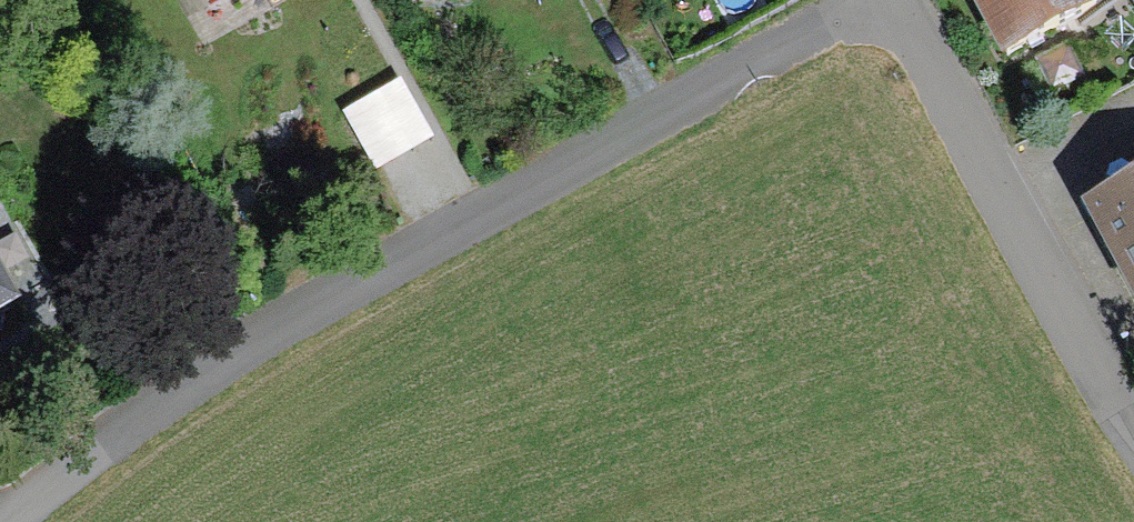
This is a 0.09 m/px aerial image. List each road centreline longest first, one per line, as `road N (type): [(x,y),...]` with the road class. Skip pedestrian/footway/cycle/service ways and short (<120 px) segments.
road 1 (residential): [(5,521),(199,379),(867,0)]
road 2 (residential): [(894,0),(1133,429)]

